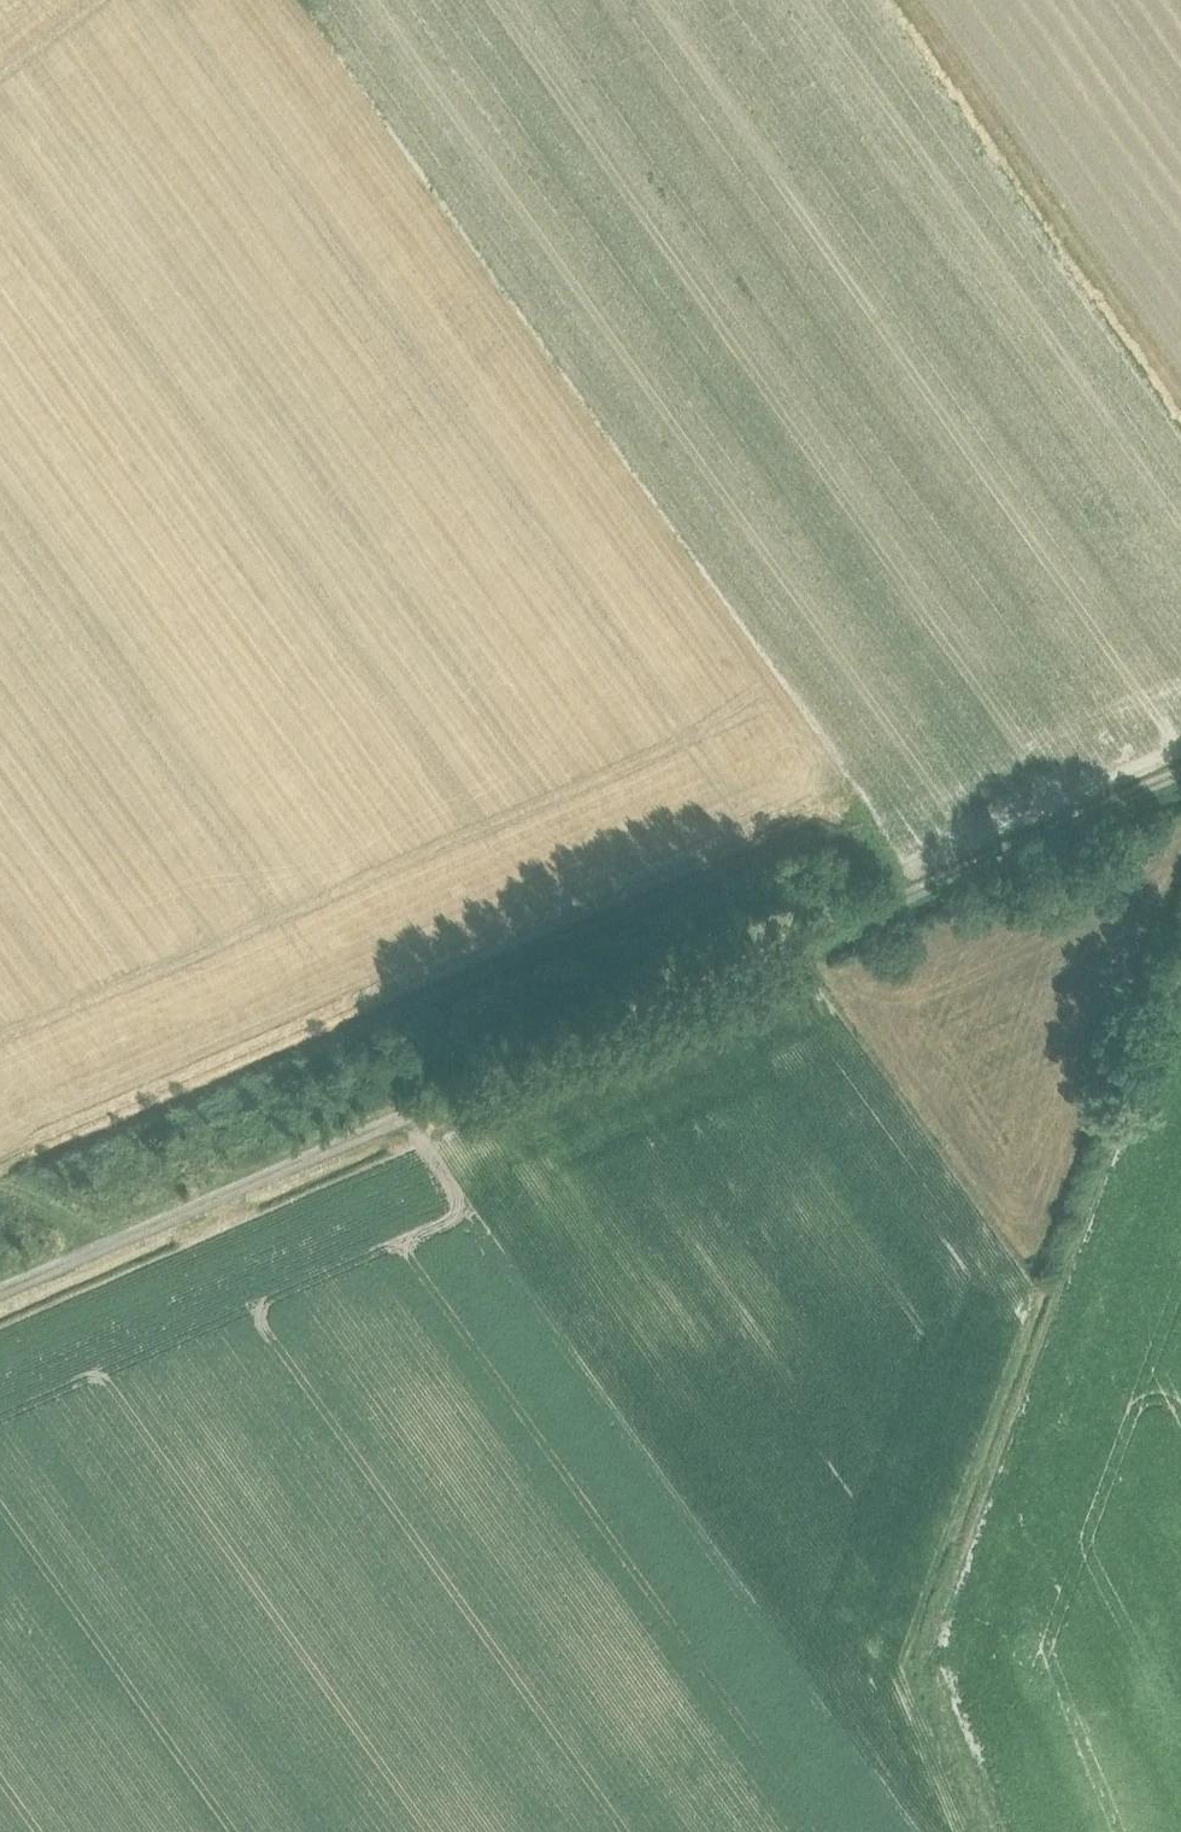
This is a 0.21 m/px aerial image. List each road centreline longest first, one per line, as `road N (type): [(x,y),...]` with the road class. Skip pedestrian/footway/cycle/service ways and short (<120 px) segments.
road 1 (track): [(0,1288),(1180,773)]

